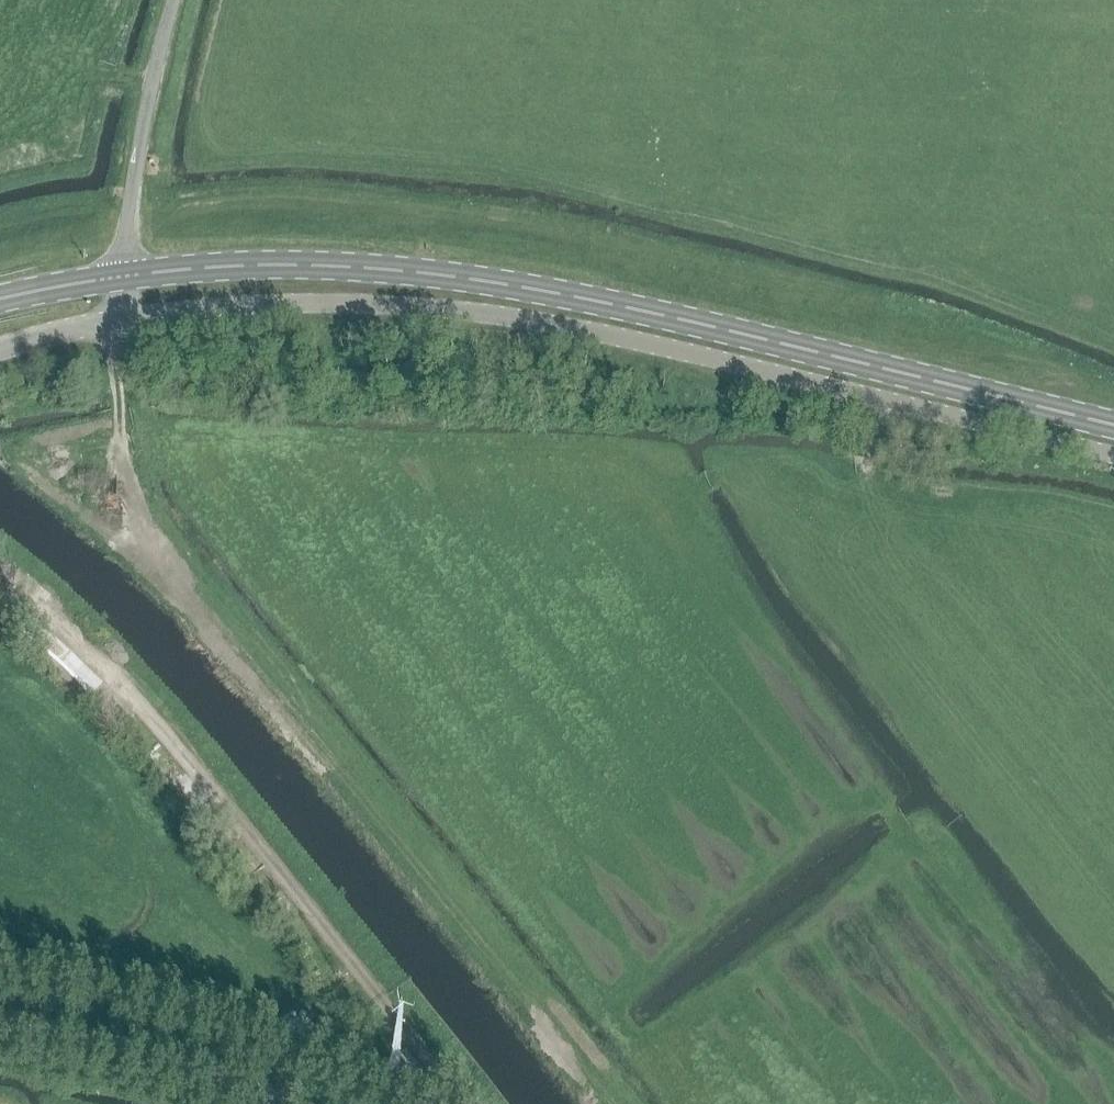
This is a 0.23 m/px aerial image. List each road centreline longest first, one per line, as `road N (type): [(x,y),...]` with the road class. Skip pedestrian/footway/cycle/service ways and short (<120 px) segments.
road 1 (primary): [(120,276),(284,264),(467,278),(663,314),(1113,425)]
road 2 (unclassified): [(123,317),(271,303),(474,311),(631,339),(1113,456)]
road 3 (unclassified): [(288,1103),(139,1052),(0,1025)]
road 4 (unclassified): [(120,276),(139,140),(172,0)]
road 5 (unclassified): [(0,347),(123,317)]
road 6 (primary): [(0,298),(120,276)]

